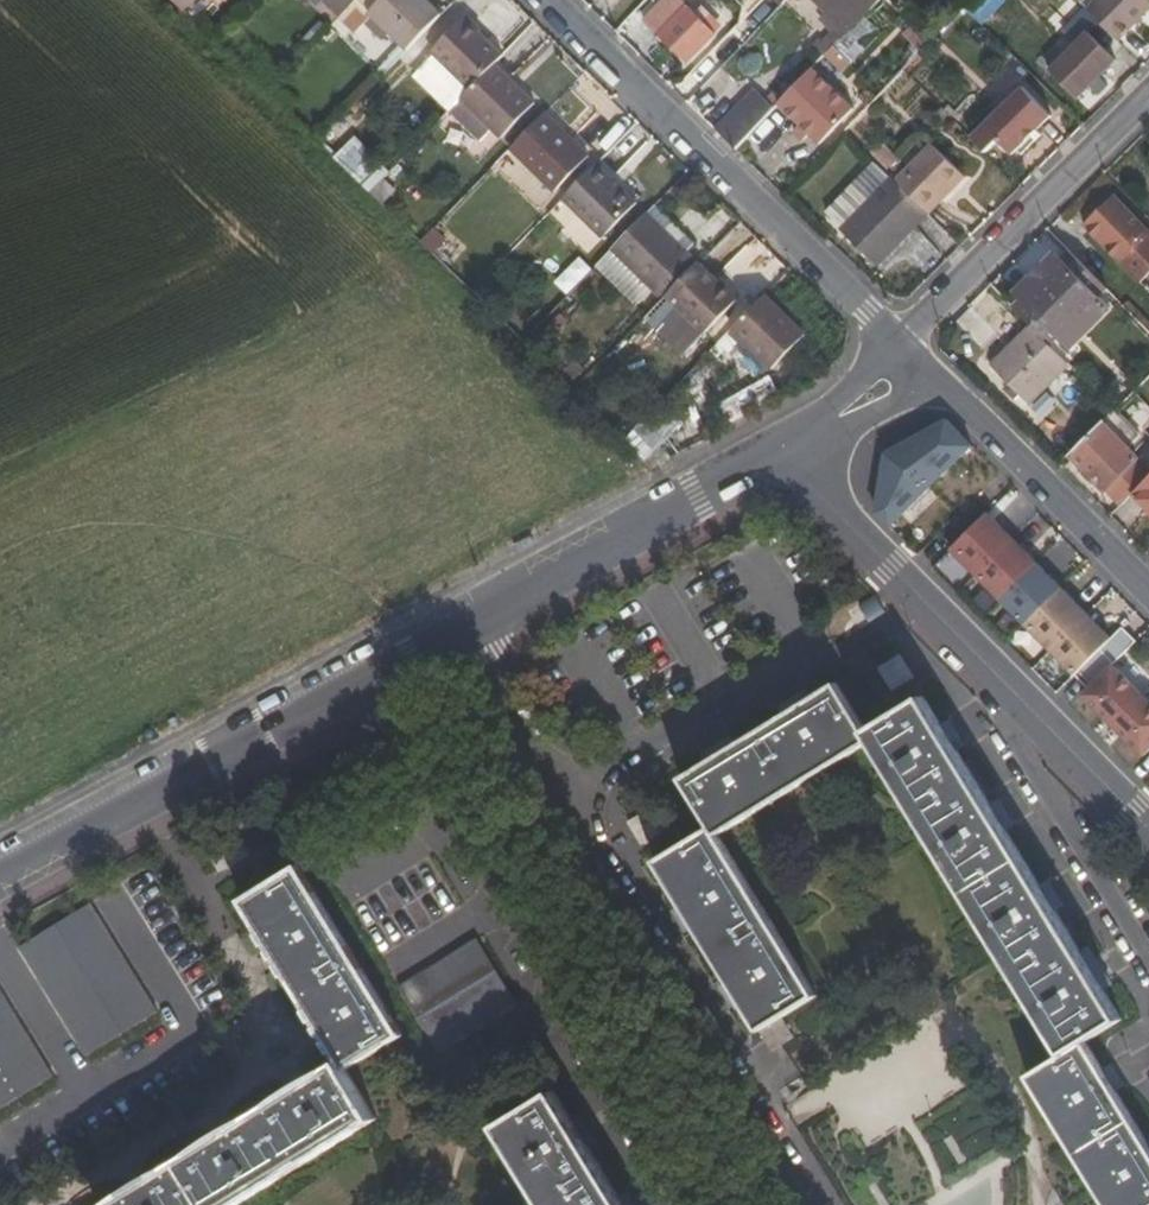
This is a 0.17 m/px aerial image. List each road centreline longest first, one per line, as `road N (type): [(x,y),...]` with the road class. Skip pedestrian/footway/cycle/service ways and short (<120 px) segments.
road 1 (residential): [(0,875),(784,447)]
road 2 (residential): [(784,447),(885,568),(1148,836)]
road 3 (residential): [(909,351),(544,0)]
road 4 (residential): [(1148,93),(925,315),(909,351)]
road 5 (residential): [(1148,595),(909,351)]
road 6 (residential): [(784,447),(885,386),(909,351)]

